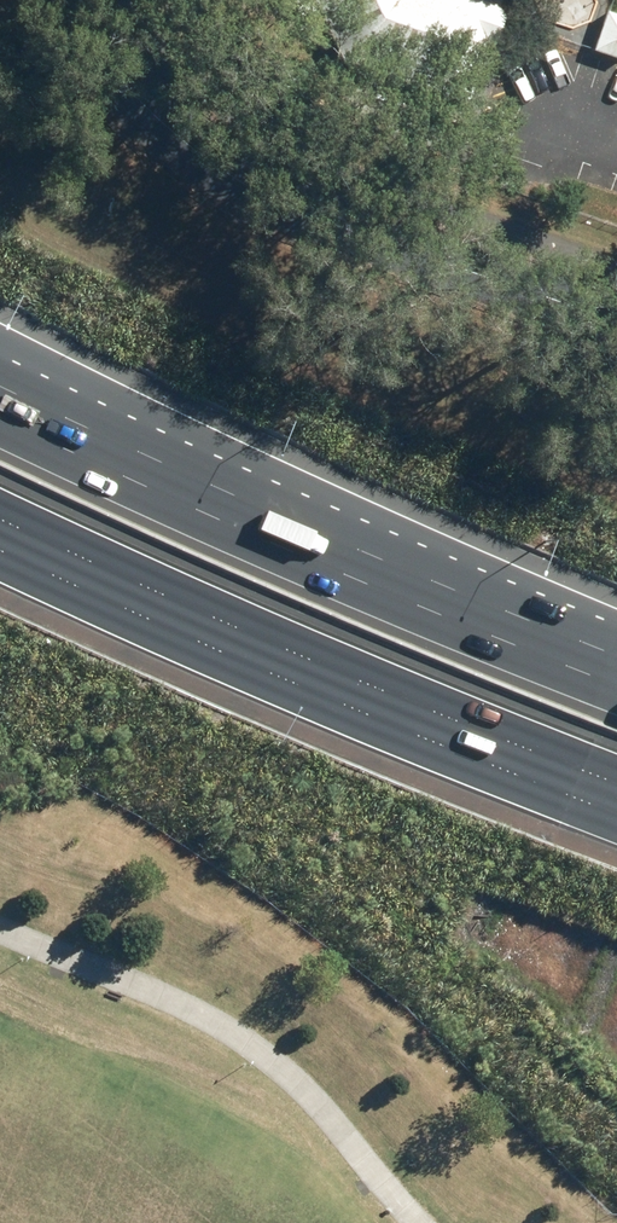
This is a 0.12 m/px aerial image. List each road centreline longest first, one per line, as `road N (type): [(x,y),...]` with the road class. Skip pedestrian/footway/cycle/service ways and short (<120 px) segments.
road 1 (motorway): [(0,341),(616,624)]
road 2 (motorway): [(616,784),(299,656),(0,517)]
road 3 (motorway): [(0,423),(360,582),(616,678)]
road 4 (secondary): [(68,0),(148,108),(285,199),(616,321)]

